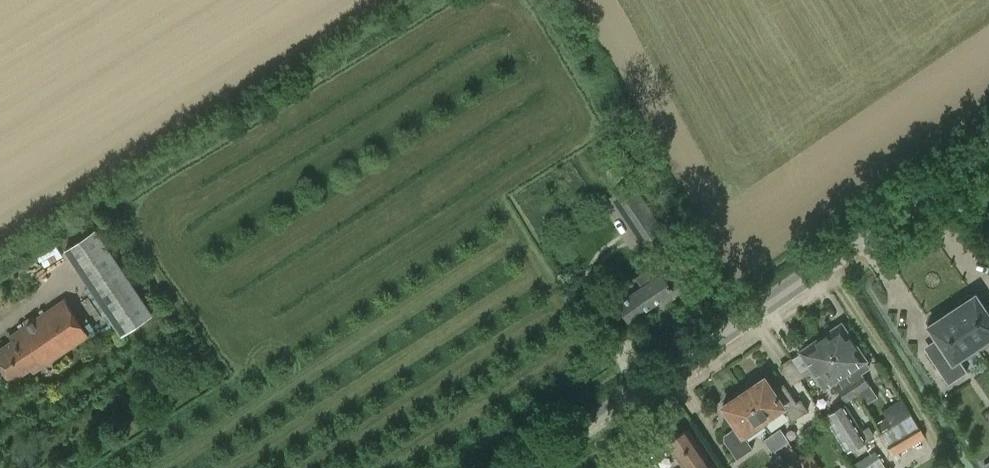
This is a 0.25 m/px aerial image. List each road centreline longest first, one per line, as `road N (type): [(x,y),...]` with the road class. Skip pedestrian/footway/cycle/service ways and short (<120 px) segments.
road 1 (unclassified): [(521,467),(988,149)]

